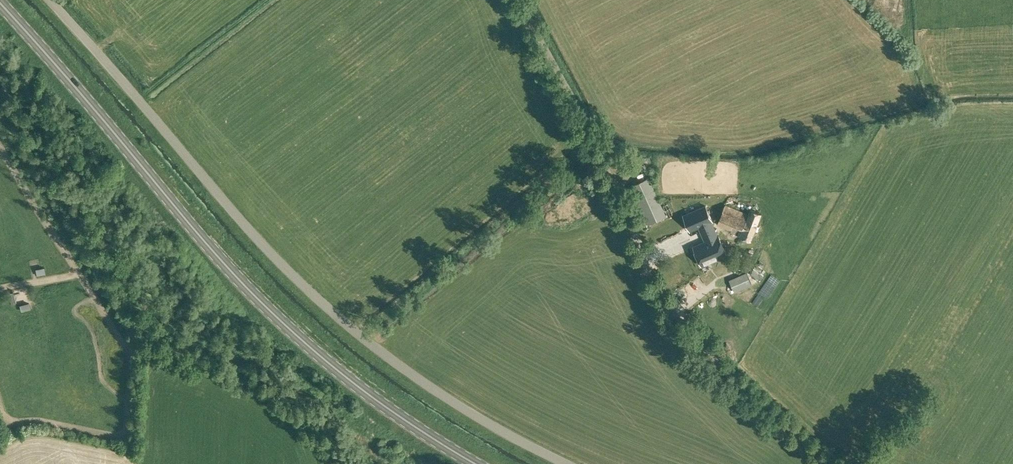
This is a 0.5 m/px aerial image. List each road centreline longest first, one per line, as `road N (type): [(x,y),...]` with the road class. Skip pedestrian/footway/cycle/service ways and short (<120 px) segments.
road 1 (unclassified): [(569,463),(398,363),(323,304),(49,0)]
road 2 (primary): [(474,463),(384,407),(265,307),(0,4)]
road 3 (unclassified): [(830,463),(670,307),(518,0)]

